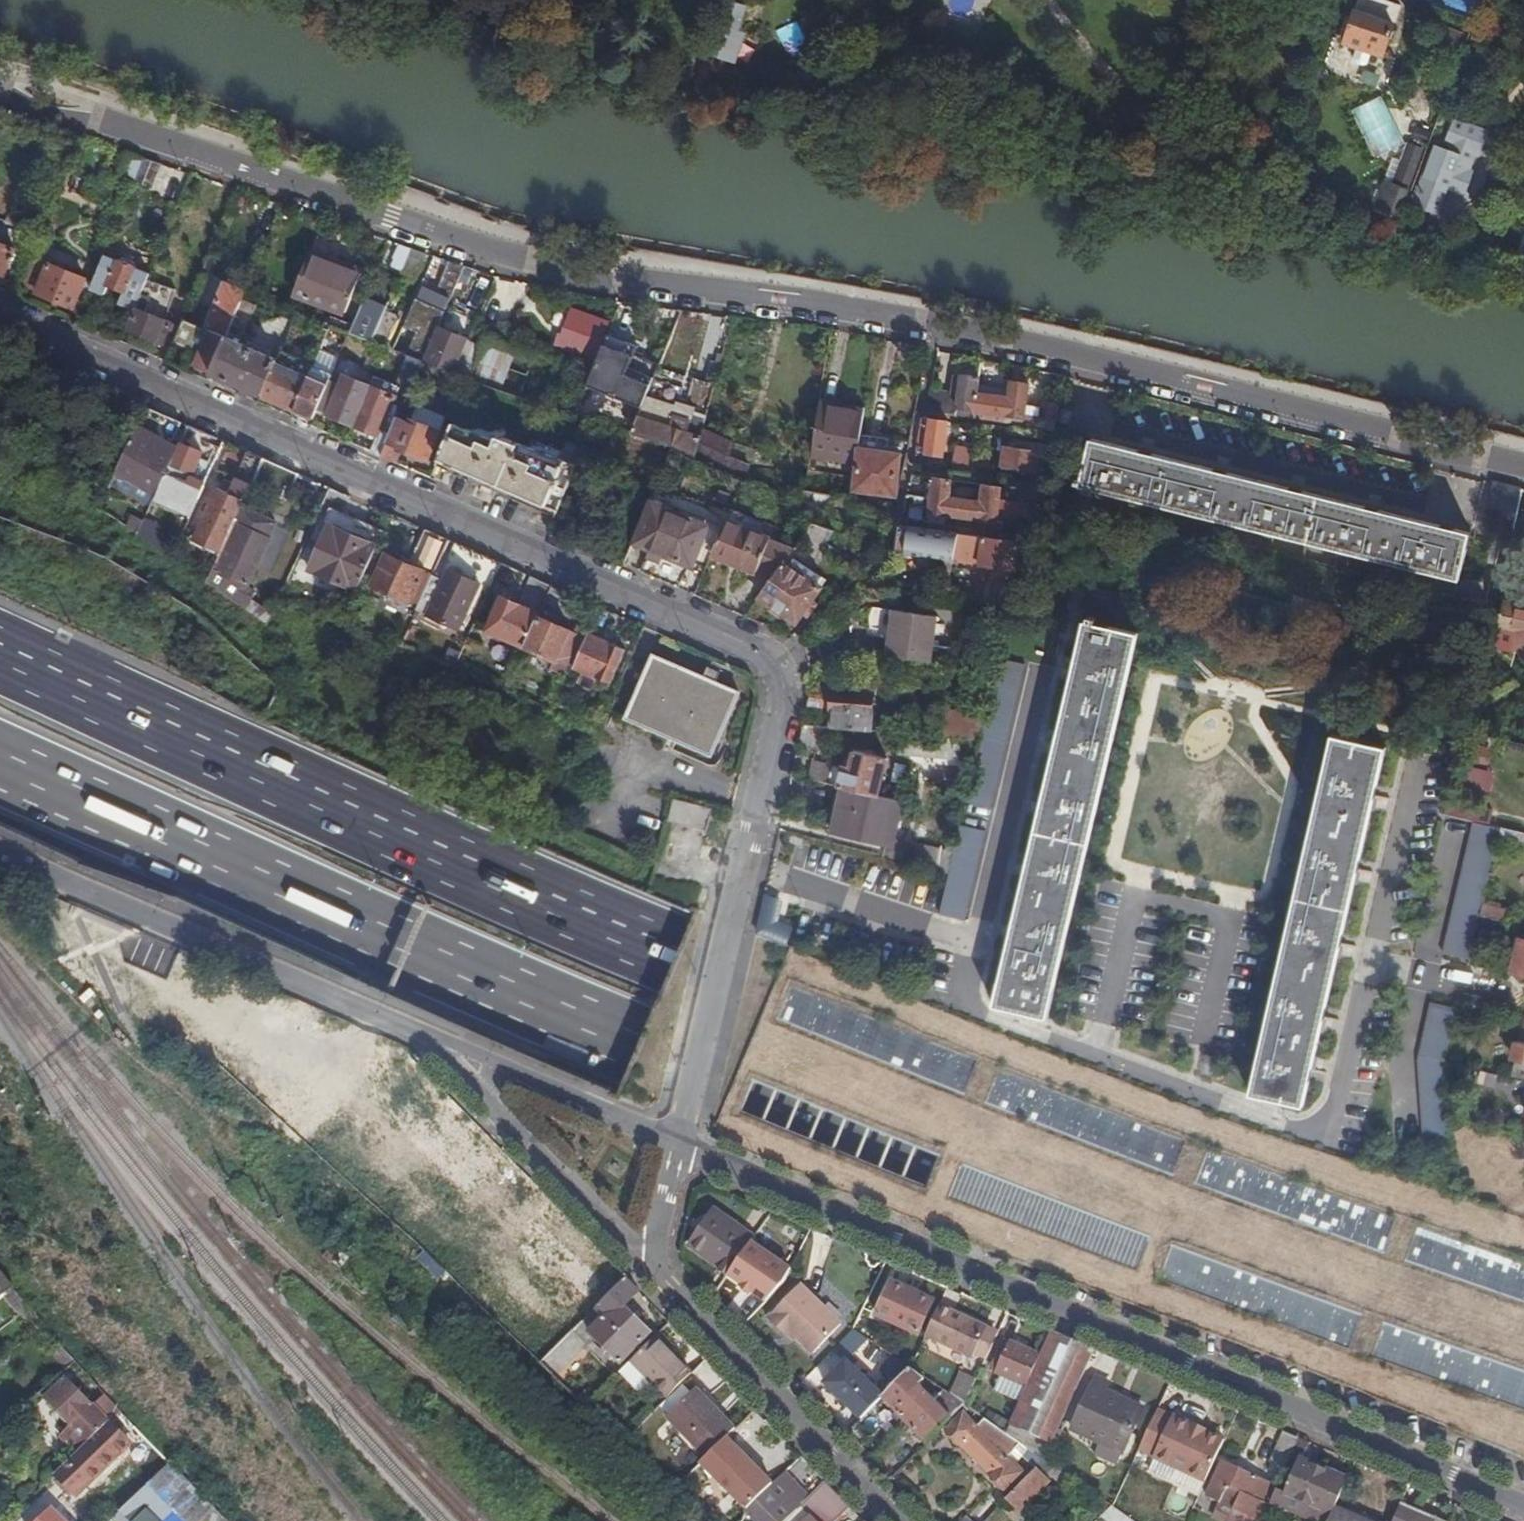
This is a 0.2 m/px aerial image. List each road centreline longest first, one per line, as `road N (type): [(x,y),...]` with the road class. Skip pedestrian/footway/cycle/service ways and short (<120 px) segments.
road 1 (motorway): [(1523,1283),(1264,1193),(676,962),(0,653)]
road 2 (residential): [(1523,465),(934,320),(526,261),(0,86)]
road 3 (motorway): [(0,755),(639,1049),(1424,1358)]
road 4 (residential): [(677,1144),(782,712),(780,661),(0,317)]
road 5 (residential): [(1523,1499),(677,1144)]
road 6 (residential): [(0,850),(438,1042)]
road 7 (residential): [(656,1276),(897,1520)]
road 8 (residential): [(438,1042),(656,1276)]
road 9 (residential): [(438,1042),(677,1144)]
road 10 (residential): [(656,1276),(657,1216),(677,1144)]

